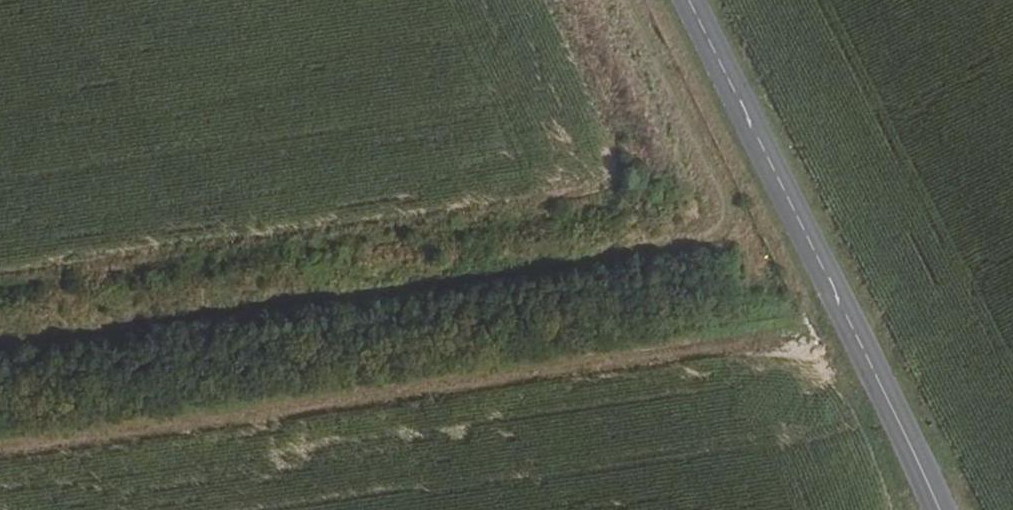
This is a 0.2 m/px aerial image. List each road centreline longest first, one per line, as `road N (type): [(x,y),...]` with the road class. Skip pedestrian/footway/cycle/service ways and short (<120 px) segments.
road 1 (tertiary): [(692,0),(943,509)]

